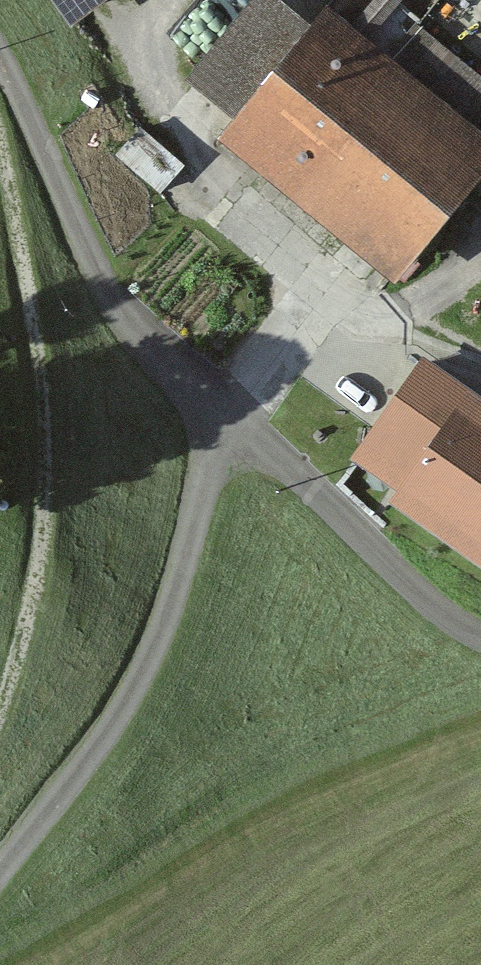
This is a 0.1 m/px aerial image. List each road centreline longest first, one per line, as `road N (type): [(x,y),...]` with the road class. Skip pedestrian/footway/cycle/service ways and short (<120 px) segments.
road 1 (unclassified): [(0,873),(157,667),(224,421),(289,460),(433,602),(480,629)]
road 2 (track): [(0,50),(93,263),(141,340),(224,421)]
road 3 (track): [(331,295),(480,365)]

